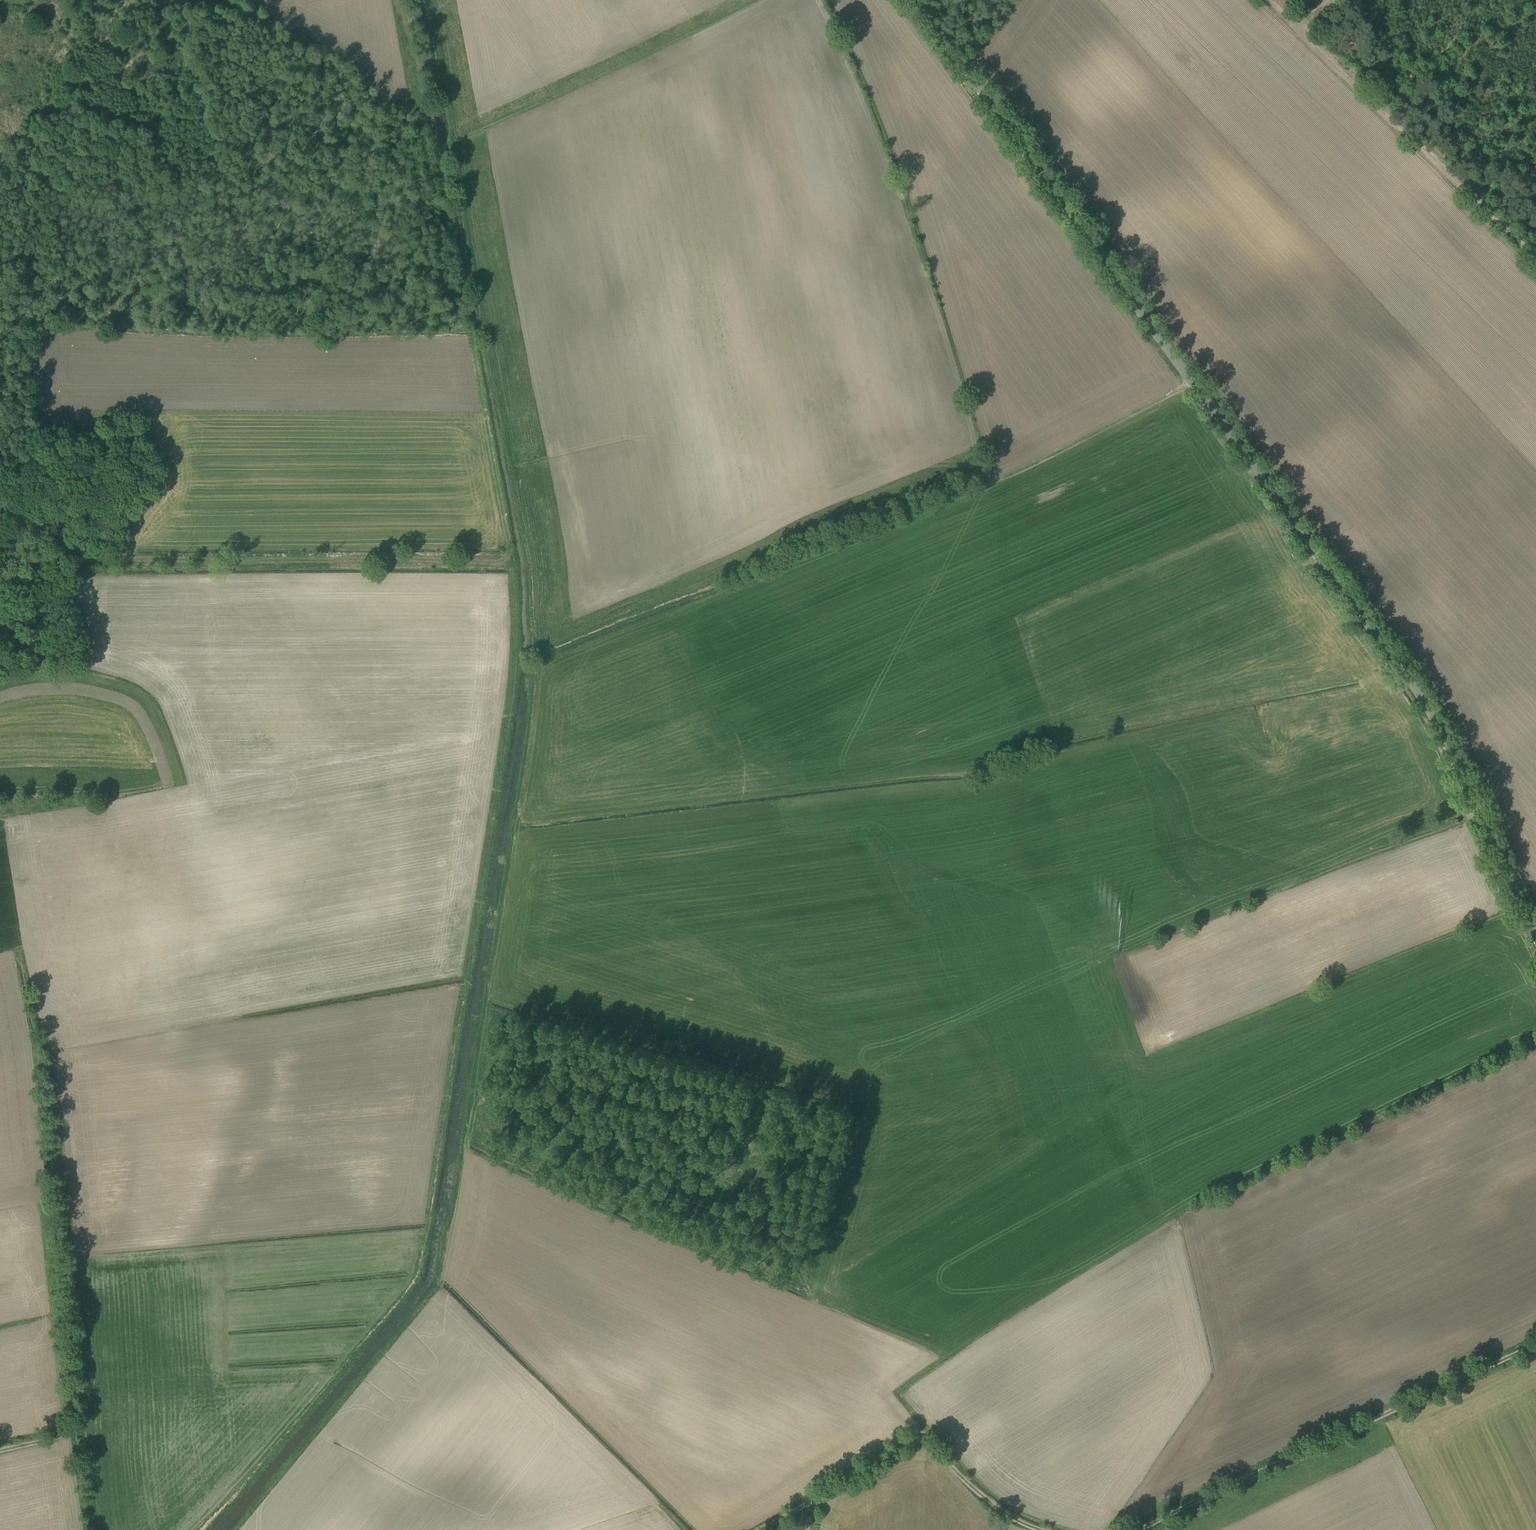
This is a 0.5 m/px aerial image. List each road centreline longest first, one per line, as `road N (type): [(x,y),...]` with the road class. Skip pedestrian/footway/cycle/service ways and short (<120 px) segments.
road 1 (unclassified): [(1535,934),(1440,729),(916,0)]
road 2 (track): [(1535,1342),(1132,1529)]
road 3 (track): [(1042,1529),(1006,1515),(931,1445),(913,1441),(760,1529)]

